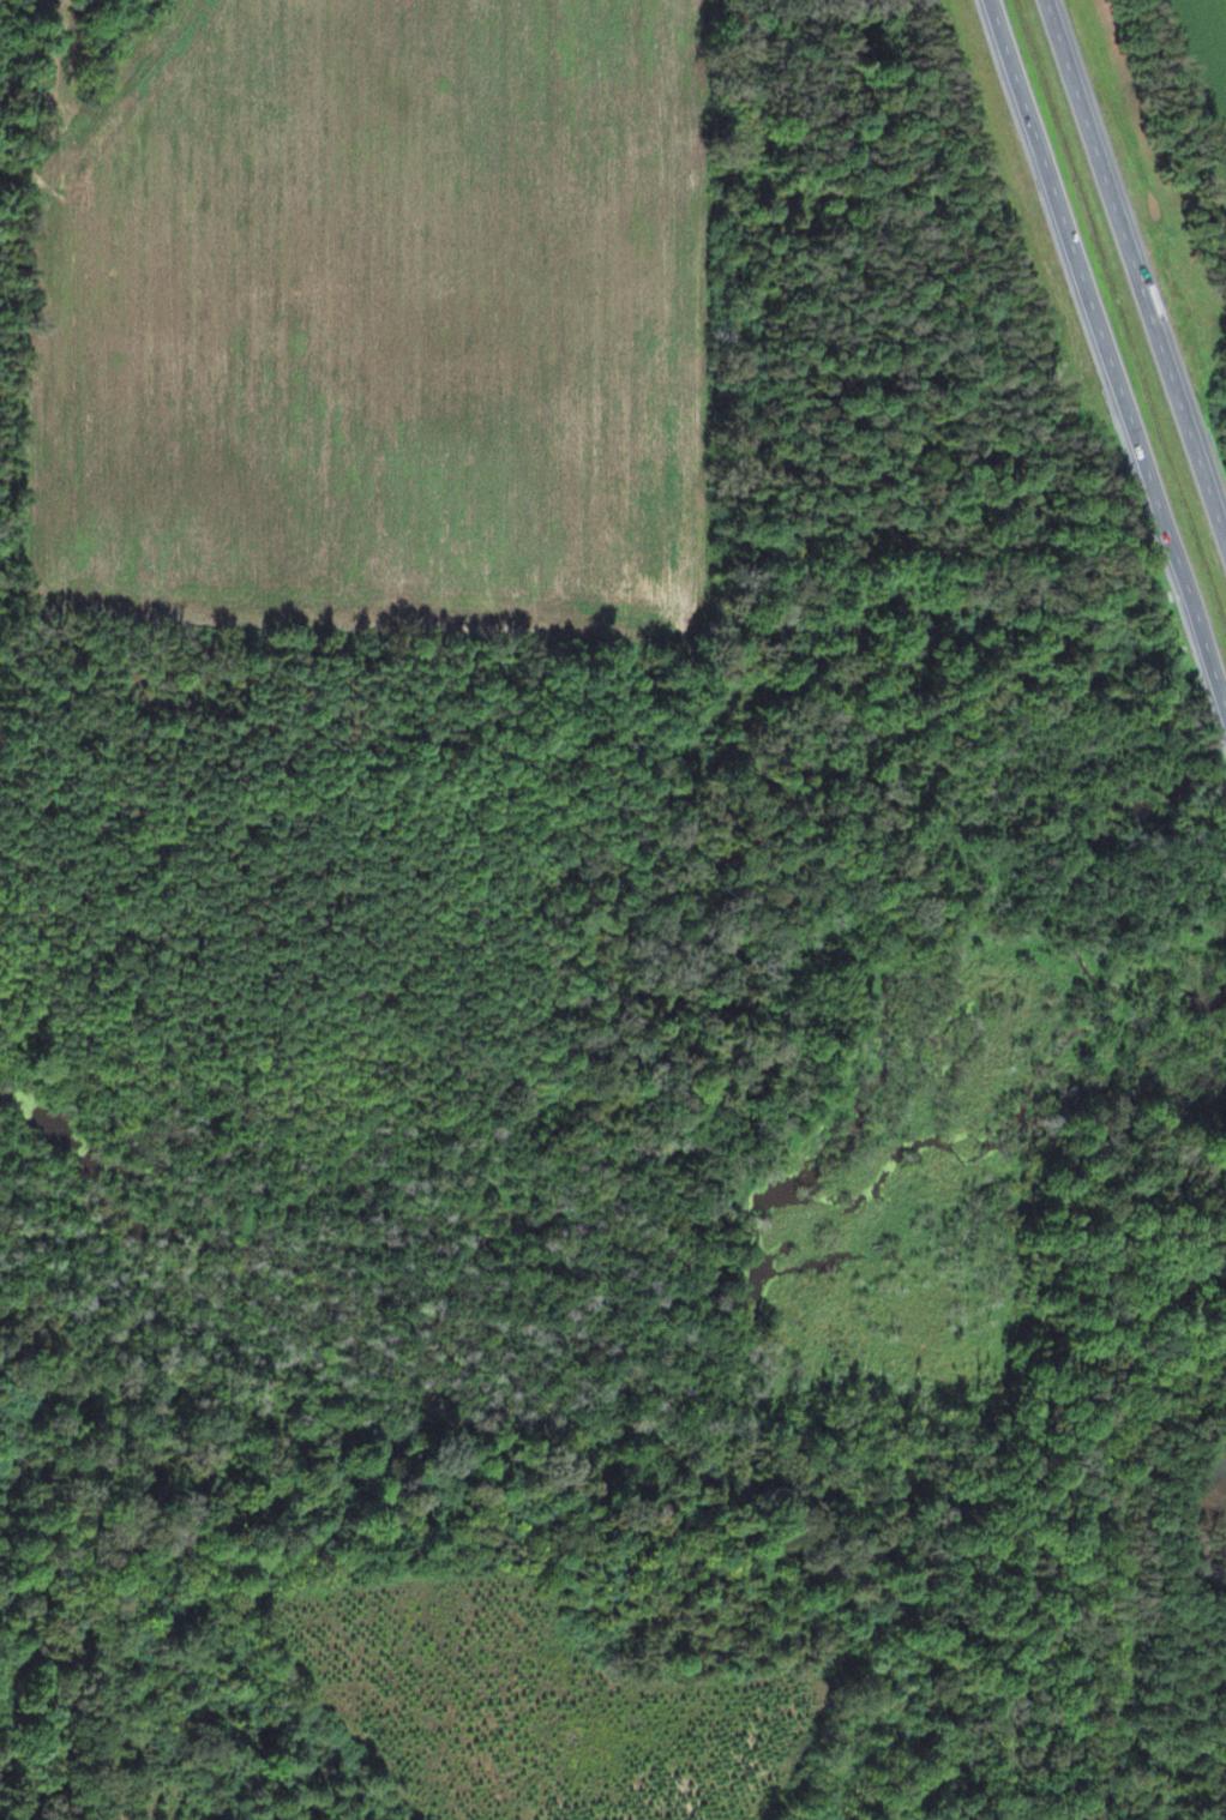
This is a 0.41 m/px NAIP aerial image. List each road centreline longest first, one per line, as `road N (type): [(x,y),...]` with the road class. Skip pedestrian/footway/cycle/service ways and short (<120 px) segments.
road 1 (motorway): [(993,0),(1225,701)]
road 2 (motorway): [(1225,542),(1046,0)]

